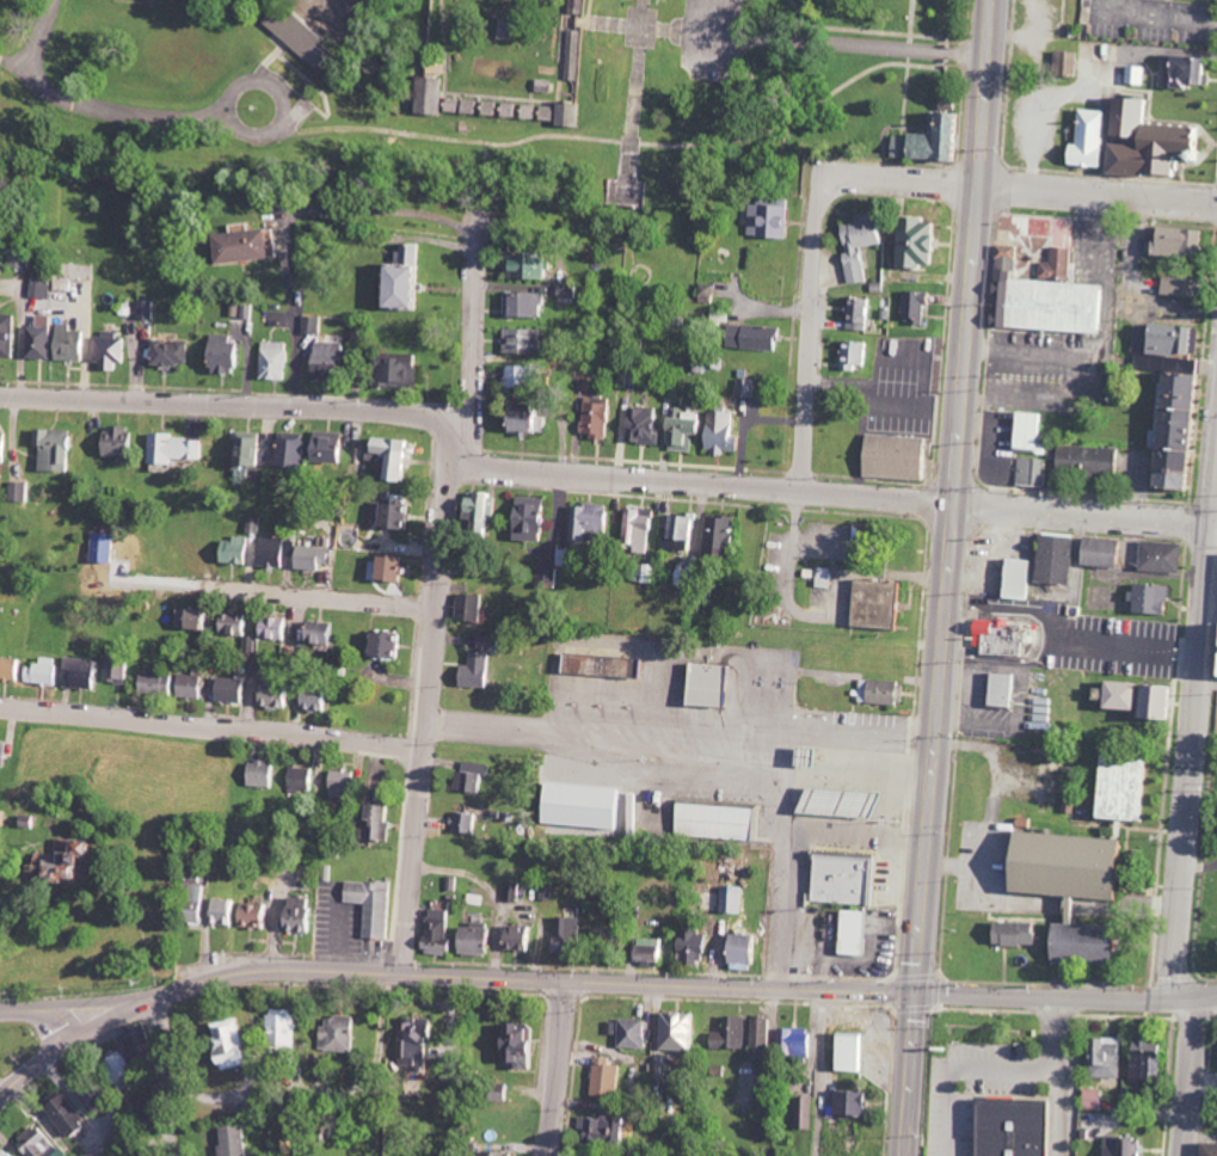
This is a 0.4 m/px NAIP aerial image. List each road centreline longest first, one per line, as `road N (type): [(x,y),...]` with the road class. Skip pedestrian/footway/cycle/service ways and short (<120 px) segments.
road 1 (residential): [(1216,526),(497,467),(474,459),(431,419),(377,410),(0,401)]
road 2 (primary): [(917,994),(995,0)]
road 3 (primary): [(103,1020),(208,979),(268,967),(917,994)]
road 4 (residential): [(1174,1002),(1216,460)]
road 5 (residential): [(404,971),(460,444)]
road 6 (residential): [(803,492),(816,236),(828,191),(862,176),(982,184)]
road 7 (residential): [(428,746),(0,708)]
road 8 (residential): [(917,994),(1216,999)]
road 9 (residential): [(440,608),(202,588)]
road 10 (residential): [(1216,204),(982,184)]
road 11 (residential): [(460,444),(475,402),(484,215)]
road 12 (residential): [(547,1155),(567,979)]
road 13 (primary): [(905,1155),(917,994)]
road 14 (residential): [(178,1155),(160,995)]
road 15 (residential): [(1185,1155),(1198,1001)]
road 16 (primary): [(0,1093),(103,1020)]

